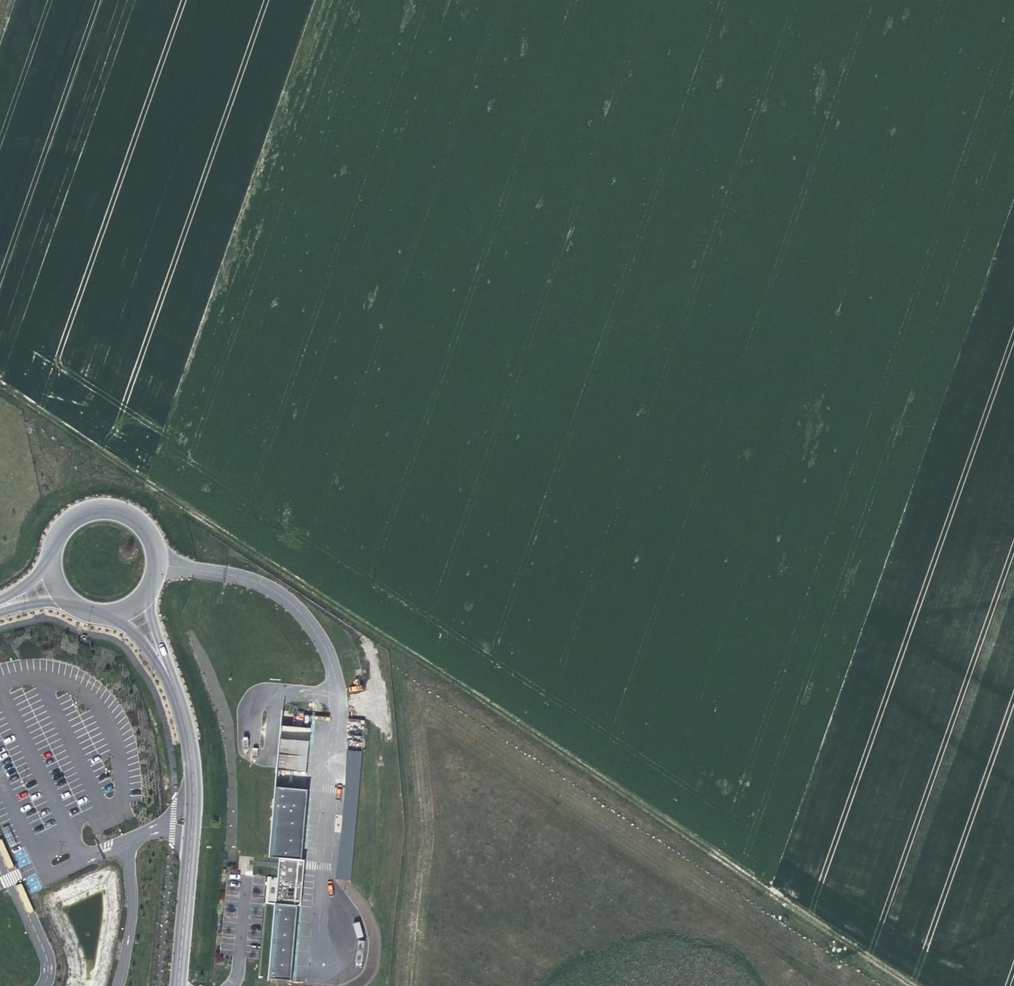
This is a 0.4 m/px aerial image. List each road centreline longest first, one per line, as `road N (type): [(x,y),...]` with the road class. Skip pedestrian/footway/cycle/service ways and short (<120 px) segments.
road 1 (track): [(0,386),(921,985)]
road 2 (unclassified): [(178,985),(193,775),(173,685)]
road 3 (unclassified): [(146,592),(152,544),(129,518),(113,512),(78,518),(65,530),(53,563)]

